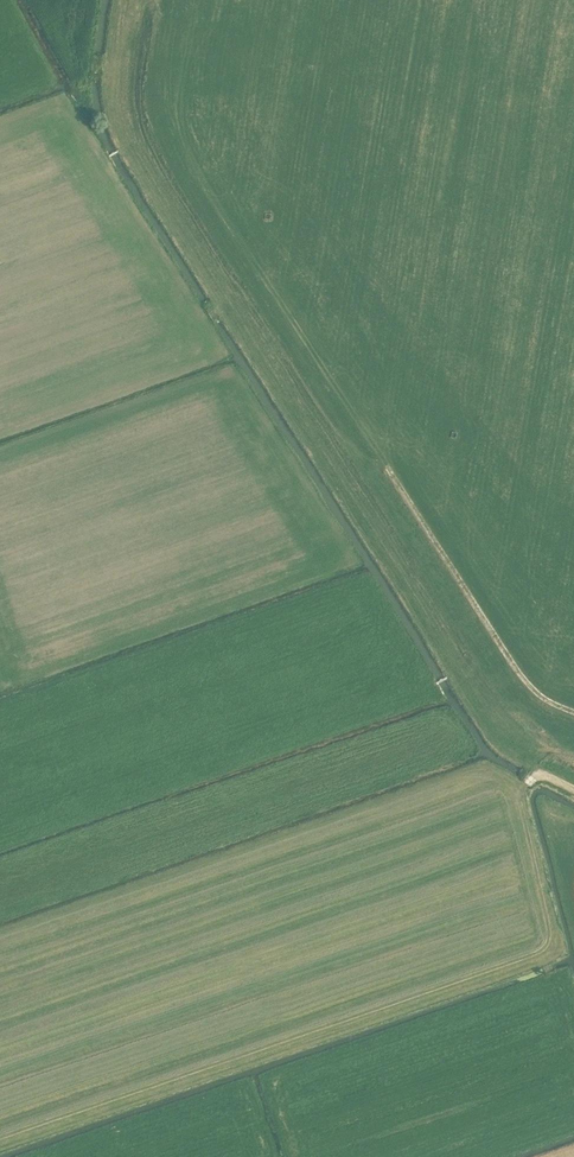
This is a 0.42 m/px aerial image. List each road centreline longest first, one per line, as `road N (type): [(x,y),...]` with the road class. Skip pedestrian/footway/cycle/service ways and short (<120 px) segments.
road 1 (track): [(573,790),(545,775),(521,791),(549,933),(538,952),(0,1137)]

